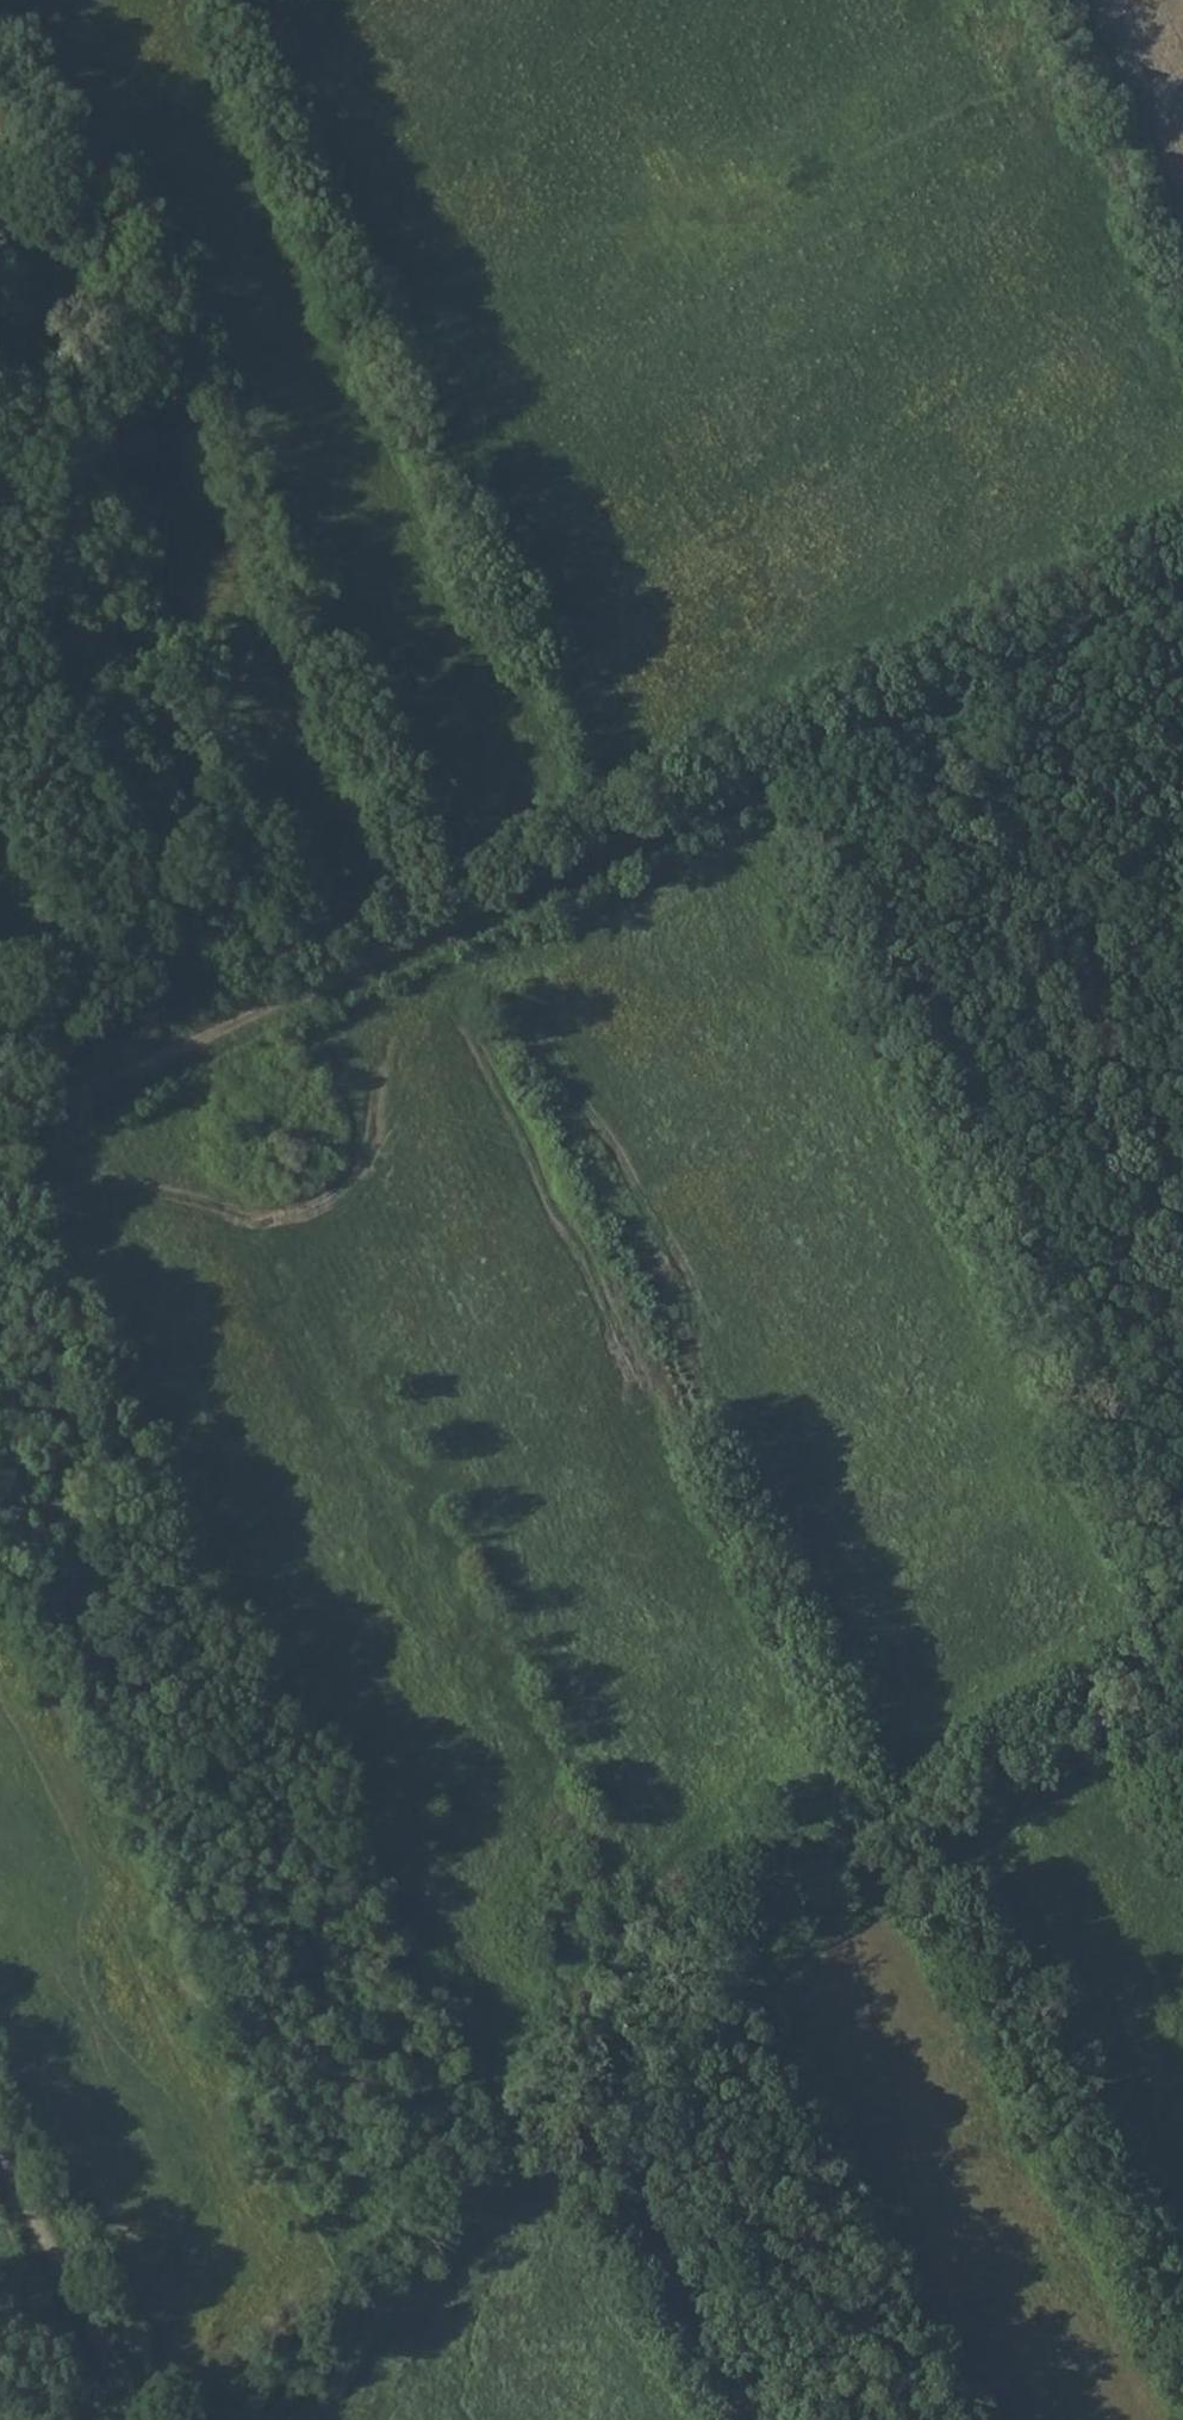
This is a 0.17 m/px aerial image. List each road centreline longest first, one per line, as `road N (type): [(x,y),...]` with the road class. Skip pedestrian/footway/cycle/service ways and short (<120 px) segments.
road 1 (track): [(0,1128),(1182,568)]
road 2 (track): [(147,2419),(0,2161)]

